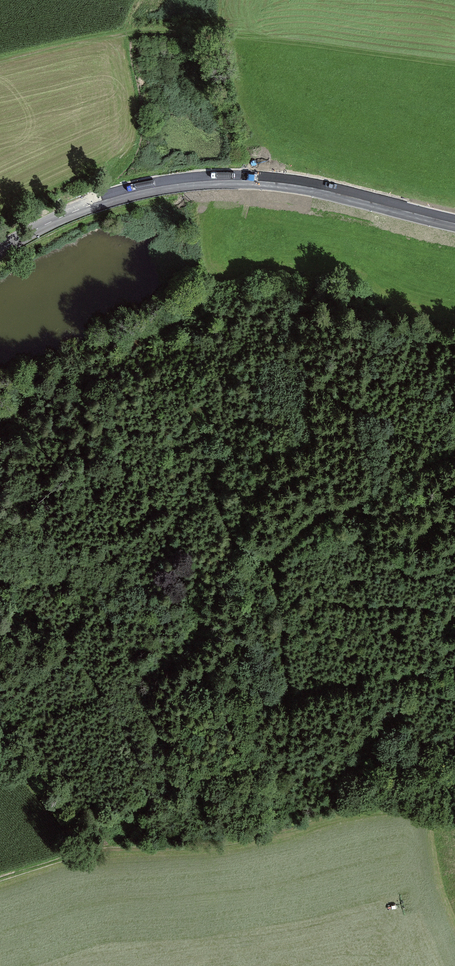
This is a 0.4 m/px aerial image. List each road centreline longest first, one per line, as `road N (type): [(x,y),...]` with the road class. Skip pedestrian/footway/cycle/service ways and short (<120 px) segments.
road 1 (track): [(454,459),(437,460),(309,524),(279,563),(292,701),(285,772),(314,821)]
road 2 (secondary): [(454,222),(308,186),(214,180),(110,199),(0,250)]
road 3 (track): [(0,879),(121,848),(250,837),(358,808),(454,810)]
road 4 (track): [(0,59),(180,31),(454,65)]
road 5 (track): [(121,848),(150,797),(123,706),(66,648),(78,614),(40,532)]

